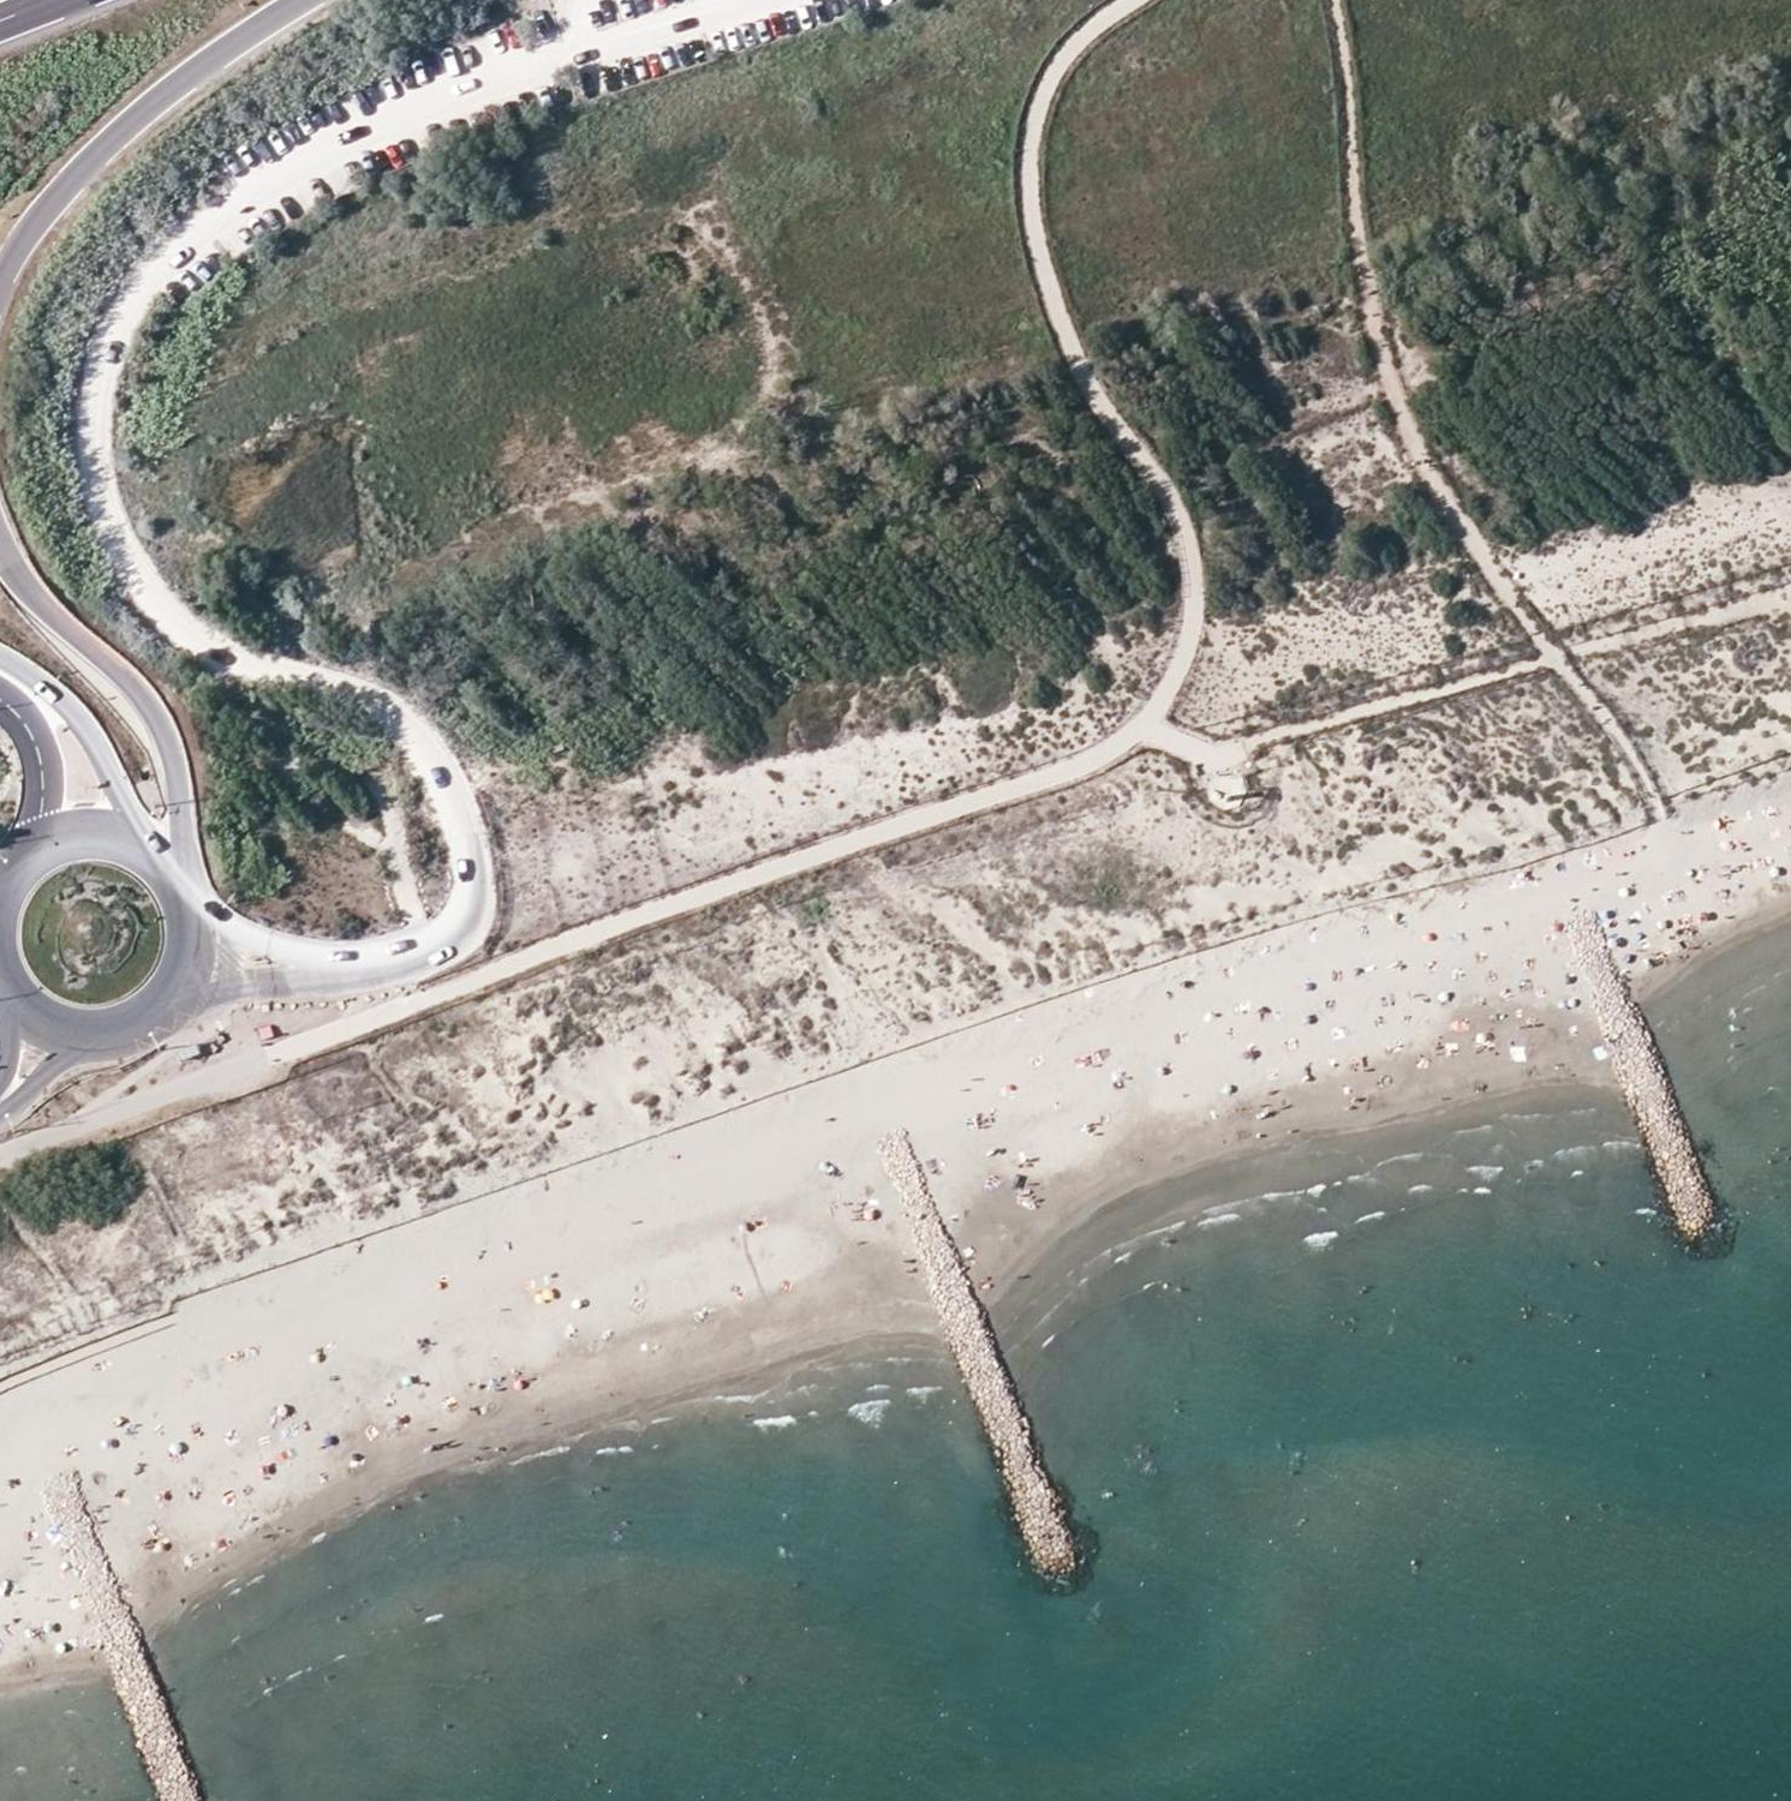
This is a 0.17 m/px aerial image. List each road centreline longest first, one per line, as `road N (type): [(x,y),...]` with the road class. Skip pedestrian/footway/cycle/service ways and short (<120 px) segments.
road 1 (trunk): [(0,287),(67,188),(111,145),(202,66),(302,0)]
road 2 (trunk): [(181,900),(169,748),(147,711),(0,562)]
road 3 (trunk): [(144,855),(73,717),(0,665)]
road 4 (tertiary): [(88,1040),(138,1027),(175,991),(189,937),(181,900)]
road 5 (trunk): [(0,707),(29,733),(38,756),(40,821),(28,858)]
road 6 (tertiary): [(144,855),(86,838),(28,858)]

